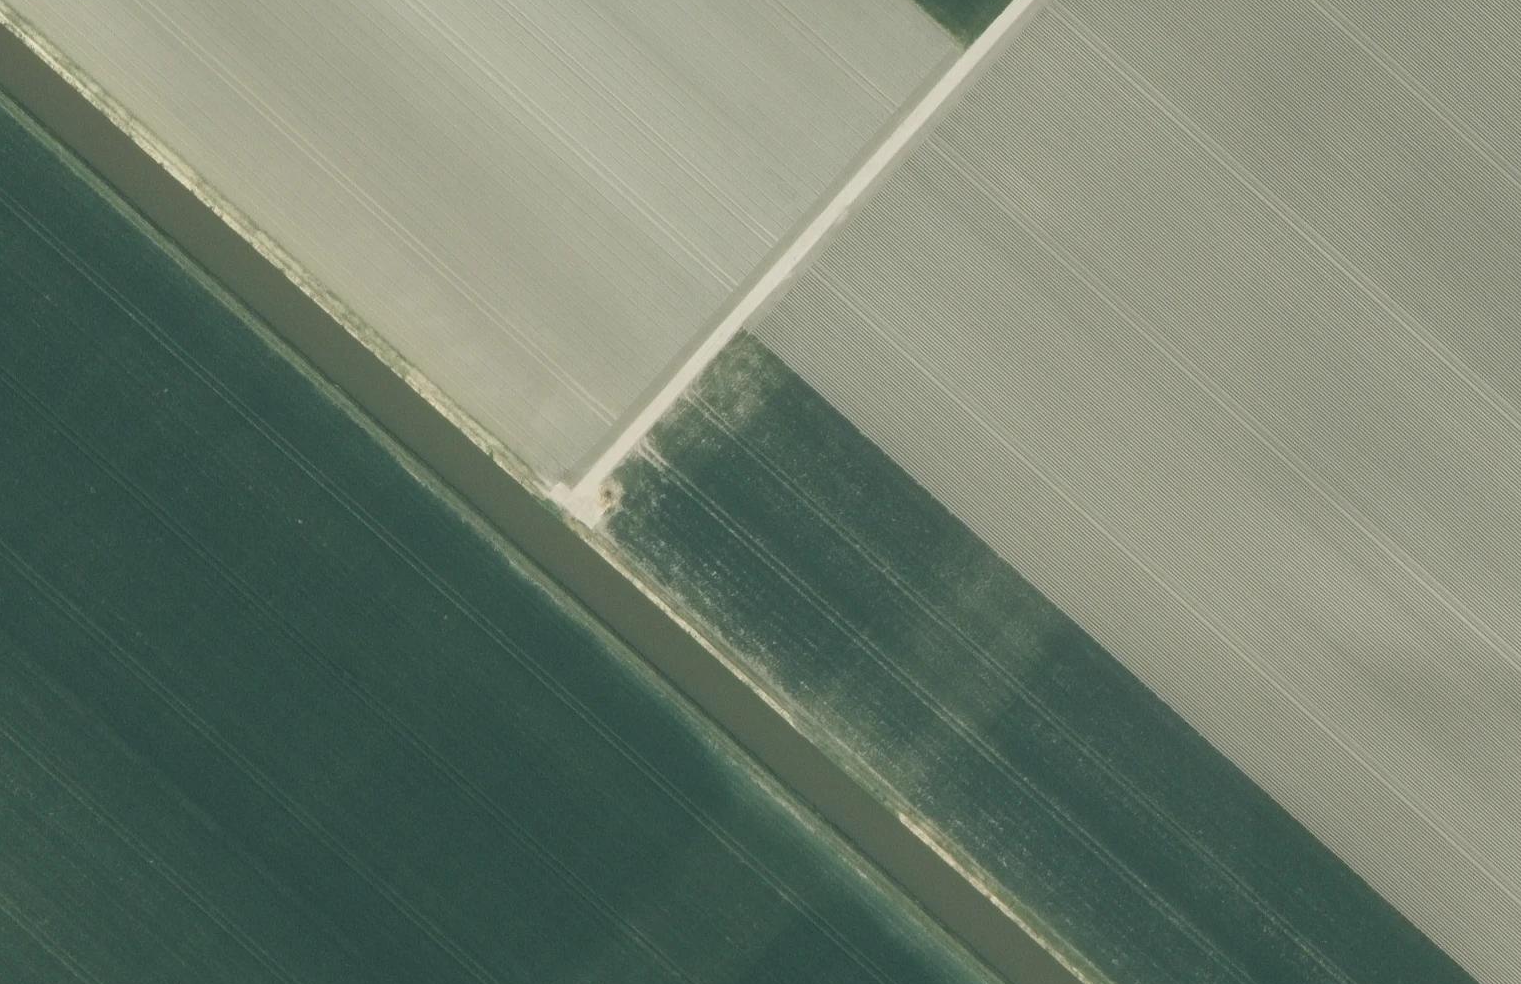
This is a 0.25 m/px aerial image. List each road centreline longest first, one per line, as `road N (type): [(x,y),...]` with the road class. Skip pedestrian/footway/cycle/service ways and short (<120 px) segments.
road 1 (track): [(1021,0),(588,493)]

